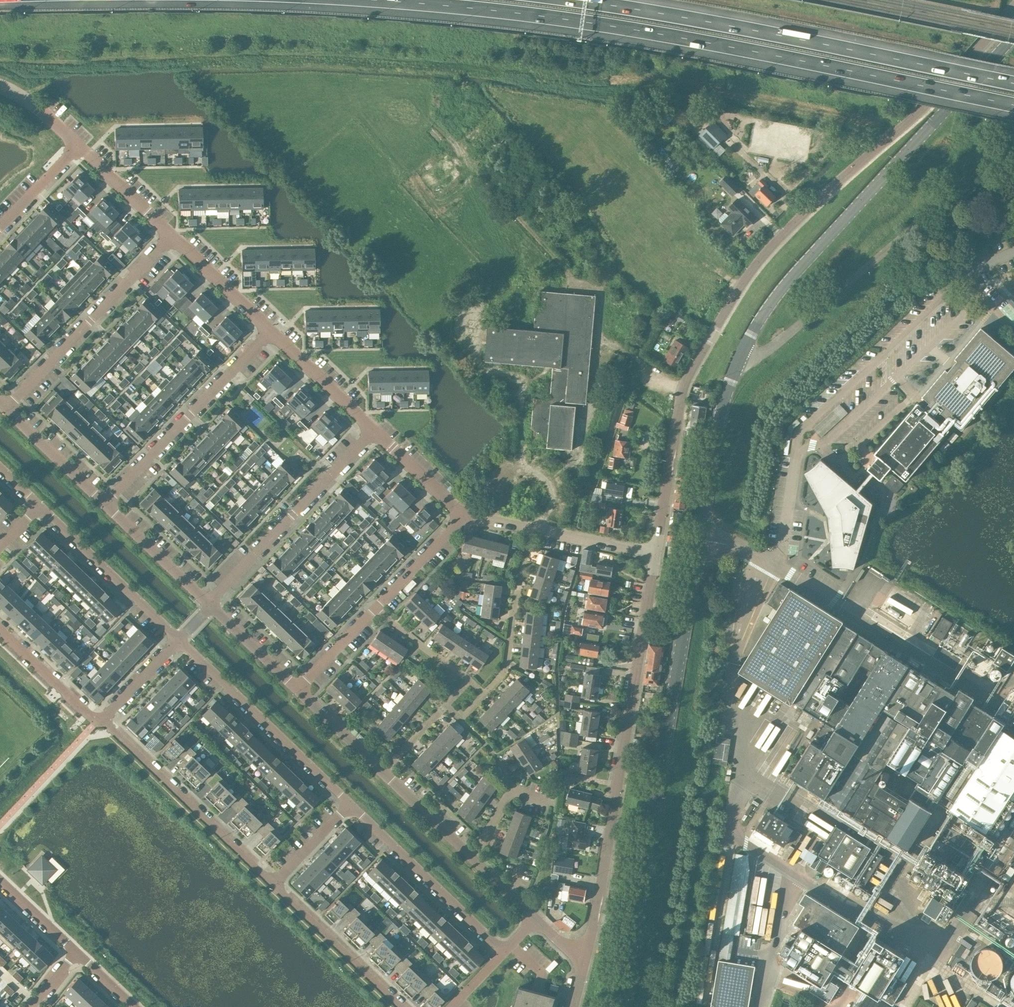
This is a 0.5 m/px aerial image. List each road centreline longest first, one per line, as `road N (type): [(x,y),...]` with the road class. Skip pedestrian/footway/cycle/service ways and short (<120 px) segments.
road 1 (secondary): [(619,1006),(709,463),(739,358)]
road 2 (motorway): [(372,0),(600,24),(1013,105)]
road 3 (motorway): [(1013,83),(580,0)]
road 4 (secondary): [(739,358),(791,277),(1013,37)]
road 5 (unclassified): [(584,963),(655,555)]
road 6 (unclassified): [(740,288),(779,238),(917,114),(1013,8)]
road 7 (unclassified): [(739,358),(763,353),(914,229),(1013,330)]
road 8 (unclassified): [(655,555),(682,392),(740,288)]
road 9 (residential): [(6,408),(172,235)]
road 10 (residential): [(106,504),(270,330)]
road 11 (residential): [(208,603),(373,430)]
road 12 (residential): [(273,884),(100,720)]
road 13 (residential): [(177,641),(350,804)]
road 14 (residential): [(350,804),(503,951)]
road 15 (residential): [(39,505),(177,641)]
road 16 (residential): [(401,1006),(273,884)]
road 17 (residential): [(489,688),(506,669),(530,526)]
road 18 (residential): [(373,430),(270,330)]
road 19 (residential): [(208,603),(106,504)]
road 20 (residential): [(106,504),(6,408)]
road 21 (residential): [(270,330),(172,235)]
road 22 (residential): [(100,720),(0,629)]
road 23 (residential): [(172,235),(78,145)]
road 24 (residential): [(530,526),(655,555)]
road 25 (residential): [(376,608),(464,515)]
road 26 (residential): [(464,515),(373,430)]
road 27 (residential): [(470,855),(383,771)]

